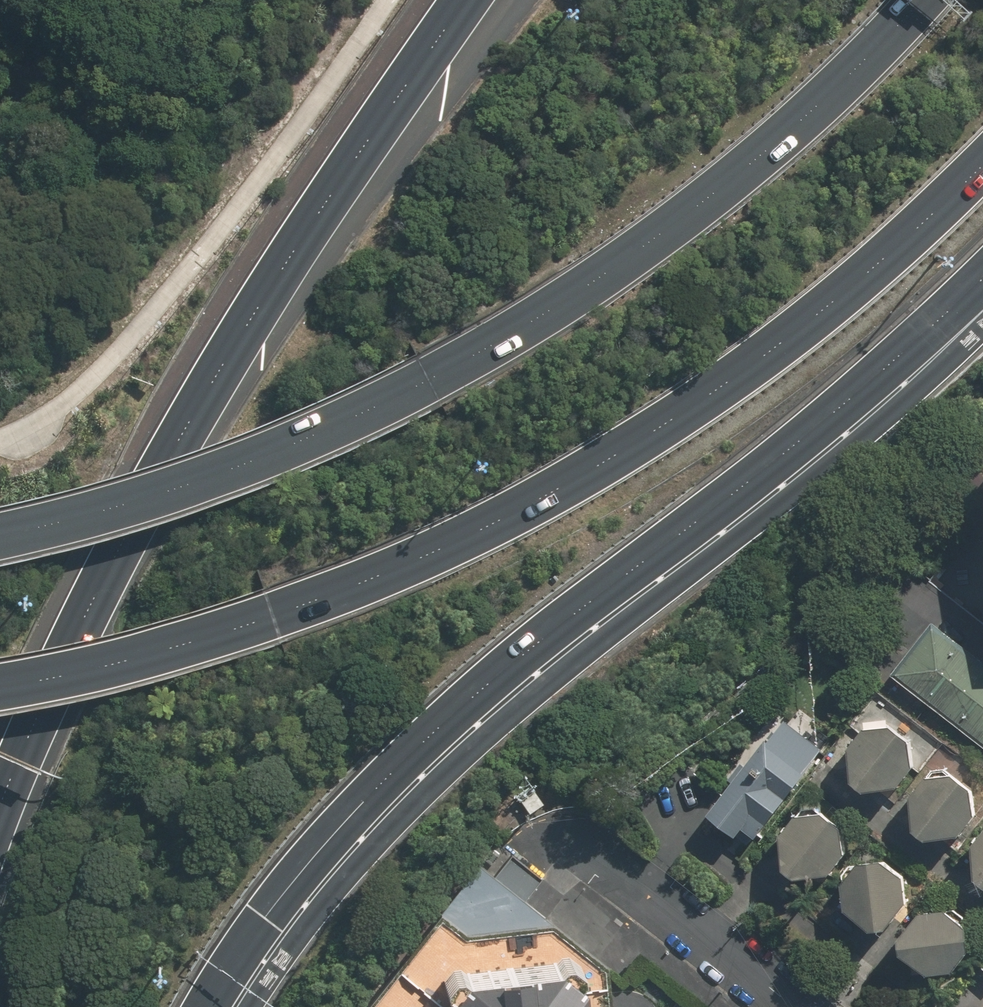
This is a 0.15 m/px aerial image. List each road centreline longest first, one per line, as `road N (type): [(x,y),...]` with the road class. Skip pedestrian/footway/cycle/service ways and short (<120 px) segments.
road 1 (motorway): [(982,154),(893,245),(768,349),(622,448),(460,540),(294,608),(110,665),(0,687)]
road 2 (motorway): [(0,535),(258,456),(431,383),(663,226),(783,132),(916,0)]
road 3 (motorway): [(982,281),(421,744),(266,917),(208,1006)]
road 4 (motorway): [(0,811),(89,609),(196,407),(465,0)]
road 5 (residential): [(574,834),(790,1006)]

